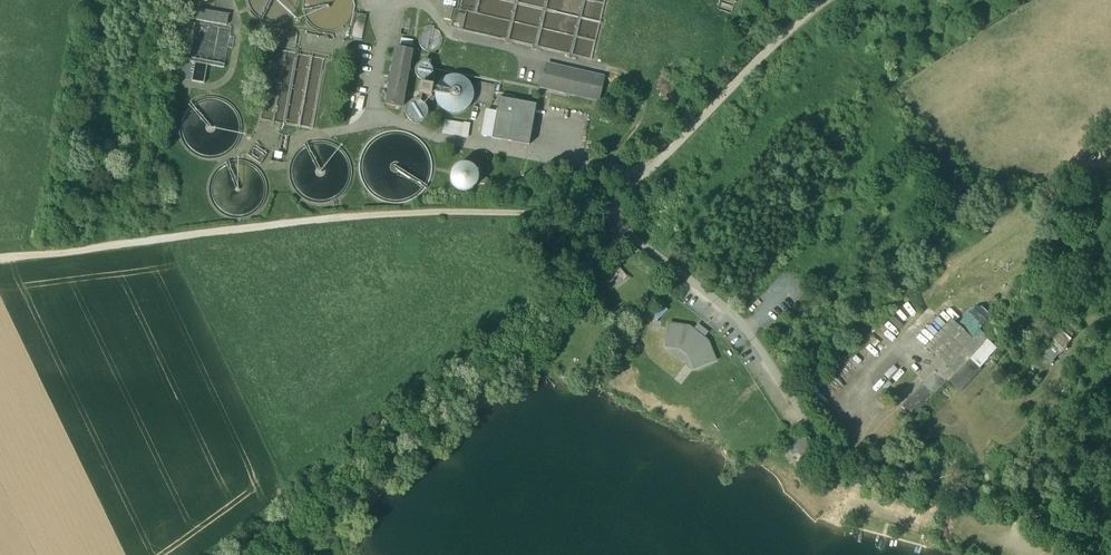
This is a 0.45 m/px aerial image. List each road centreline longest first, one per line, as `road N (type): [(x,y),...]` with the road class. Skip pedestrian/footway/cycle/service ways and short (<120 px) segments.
road 1 (track): [(261,554),(579,277),(615,224)]
road 2 (track): [(615,224),(529,214),(370,215),(146,239)]
road 3 (track): [(0,266),(146,239)]
road 4 (track): [(617,170),(651,122),(636,84),(603,70)]

